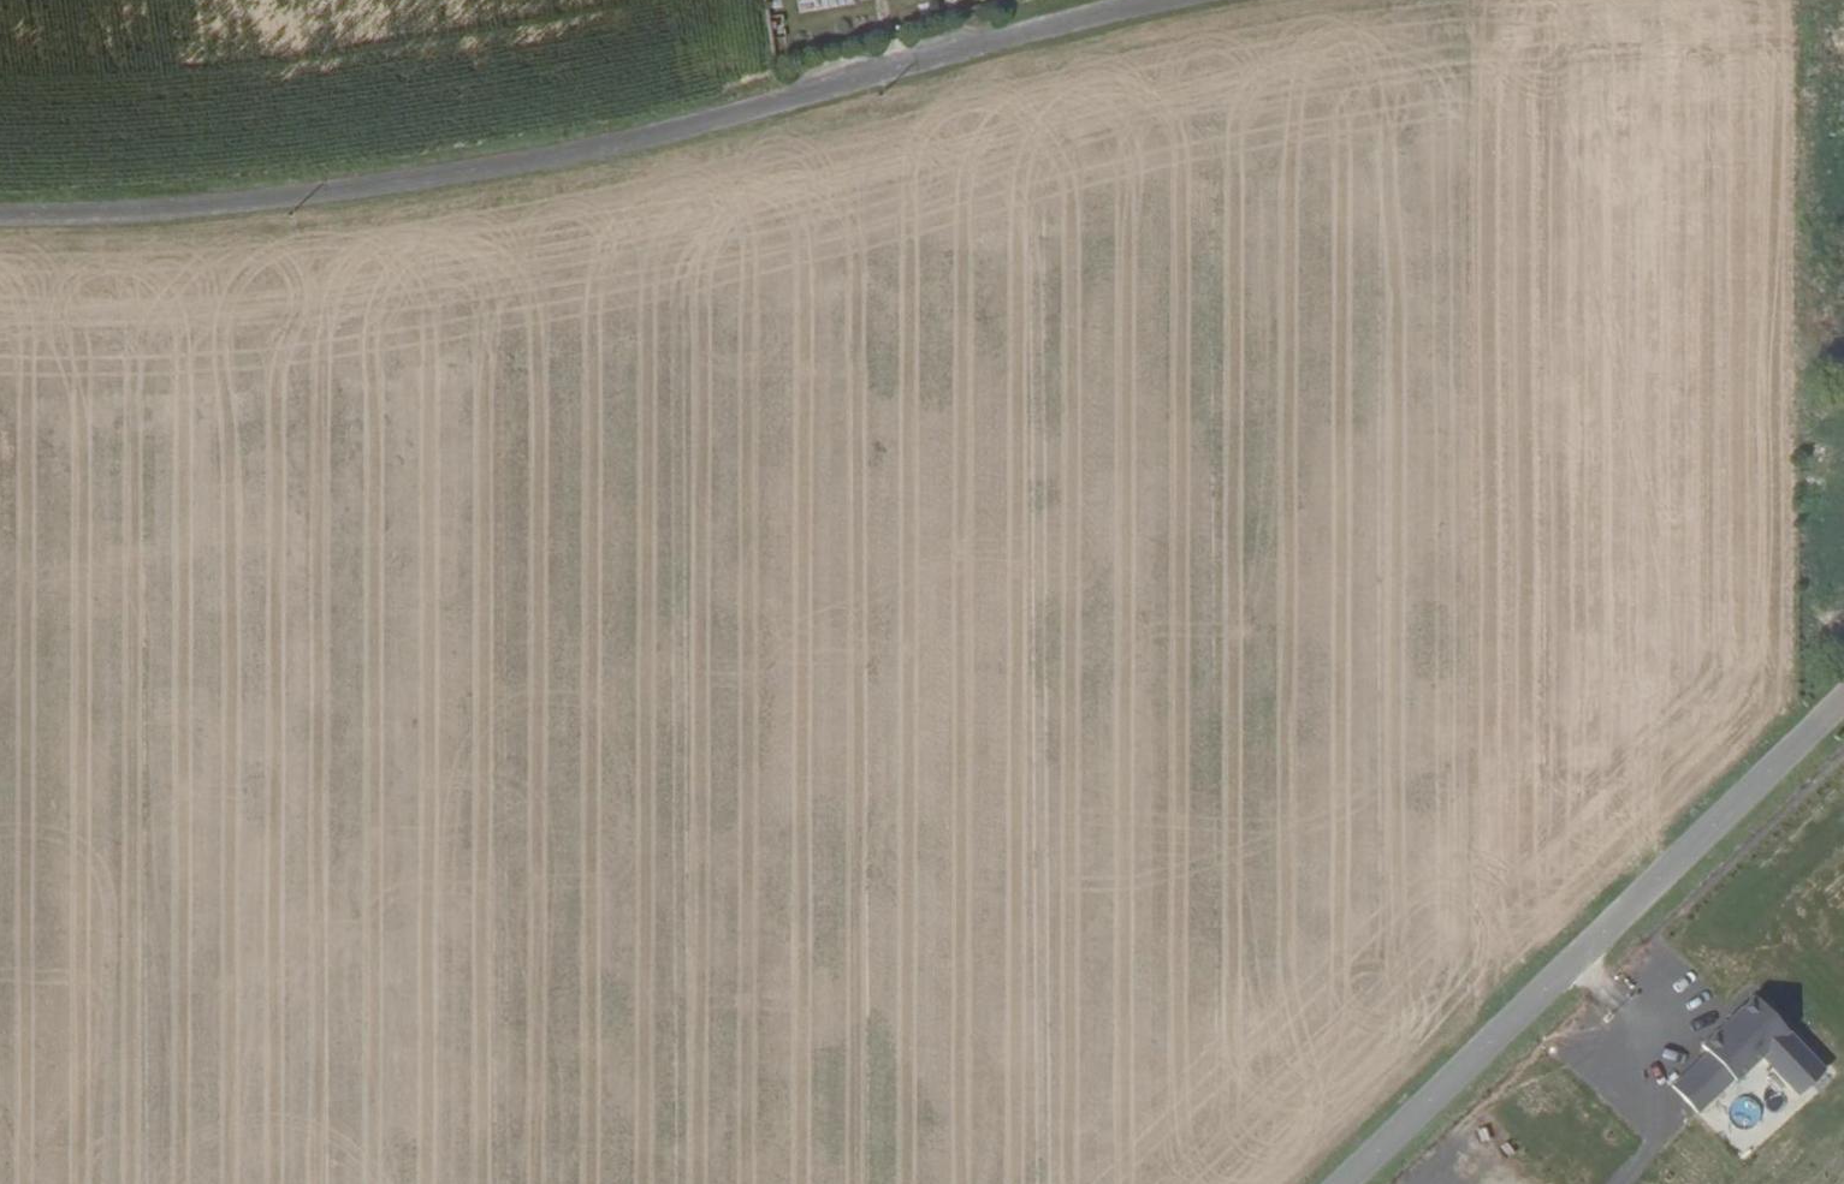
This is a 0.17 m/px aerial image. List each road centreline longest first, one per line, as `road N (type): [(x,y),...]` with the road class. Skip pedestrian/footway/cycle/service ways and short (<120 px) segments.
road 1 (unclassified): [(0,214),(318,192),(678,134),(1040,26),(1161,0)]
road 2 (tertiary): [(1343,1183),(1843,699)]

